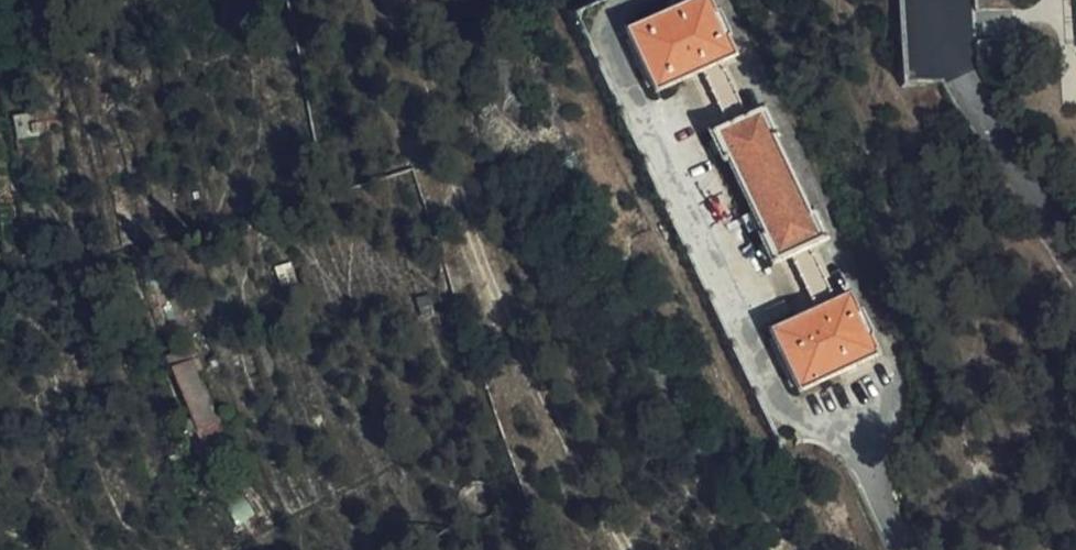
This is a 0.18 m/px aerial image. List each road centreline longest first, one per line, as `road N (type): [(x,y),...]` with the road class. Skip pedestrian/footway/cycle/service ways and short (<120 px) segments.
road 1 (track): [(405,0),(466,214),(513,334),(628,549)]

